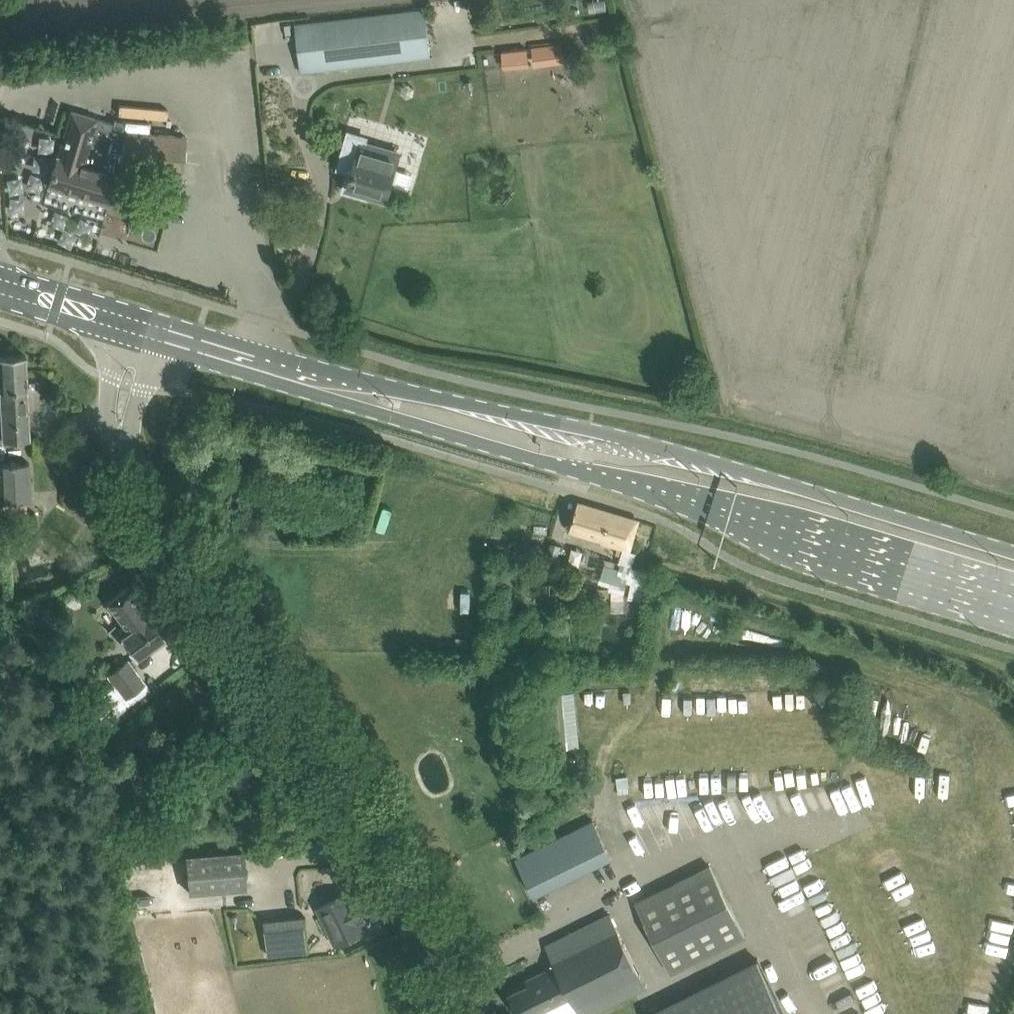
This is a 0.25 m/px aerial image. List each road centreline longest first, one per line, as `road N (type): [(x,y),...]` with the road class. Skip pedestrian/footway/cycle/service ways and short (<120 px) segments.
road 1 (tertiary): [(318,383),(387,420),(1013,610)]
road 2 (tertiary): [(1013,553),(601,433),(398,389),(318,383)]
road 3 (unclassified): [(484,1013),(373,786),(134,468),(122,433)]
road 4 (tertiary): [(318,383),(155,333)]
road 5 (tertiary): [(126,325),(0,288)]

